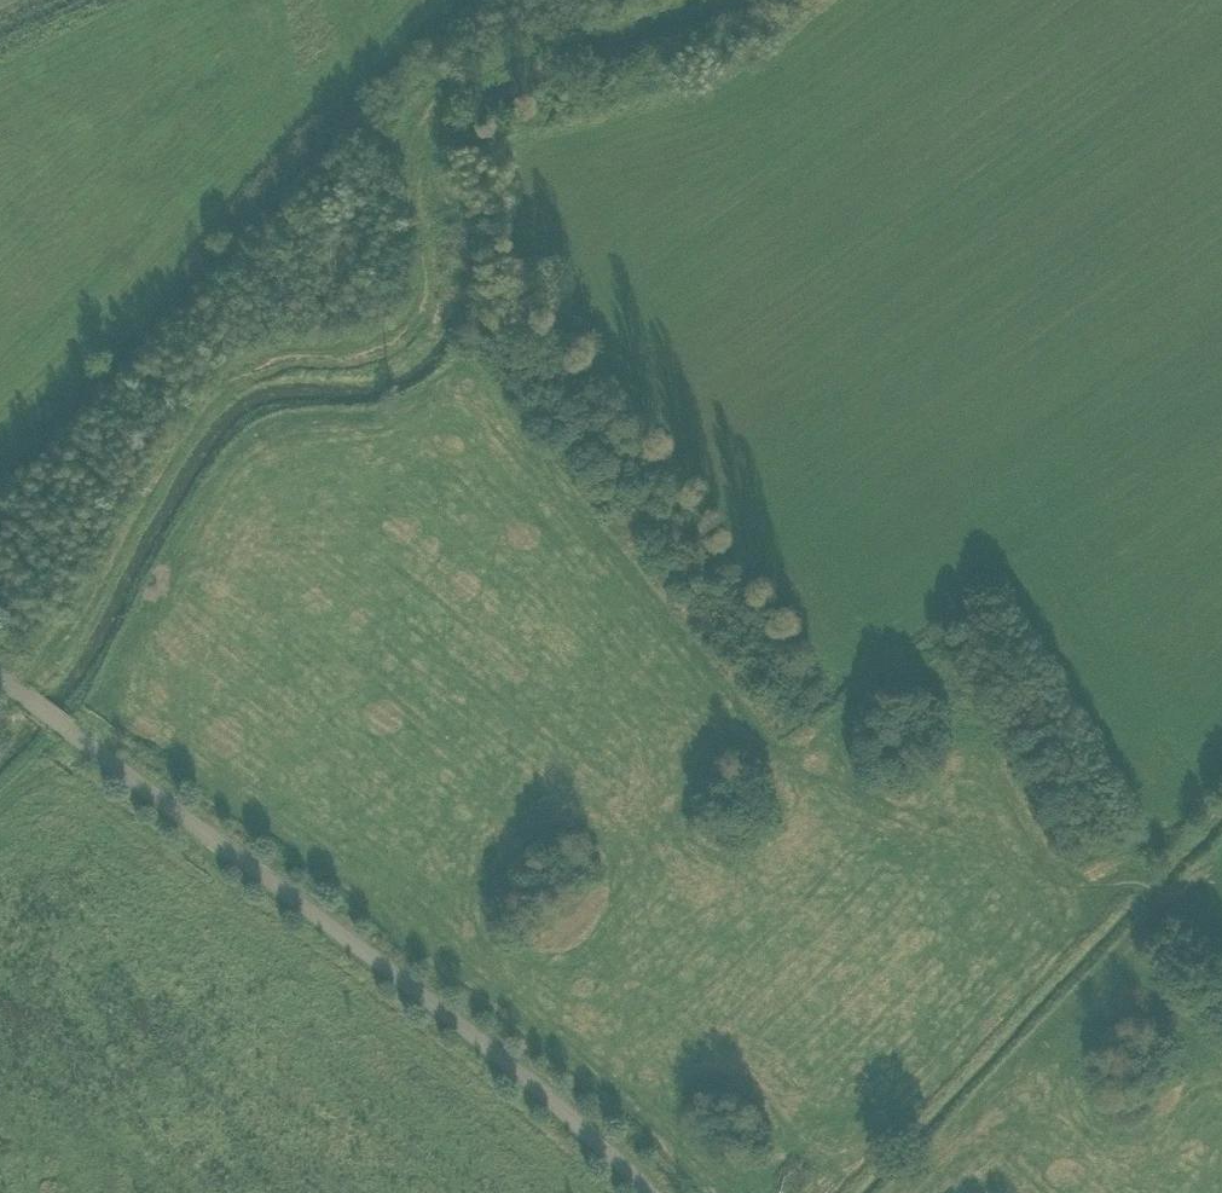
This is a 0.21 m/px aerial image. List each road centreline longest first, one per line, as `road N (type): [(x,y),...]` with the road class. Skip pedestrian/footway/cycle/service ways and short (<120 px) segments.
road 1 (unclassified): [(634,1192),(581,1143),(0,692)]

